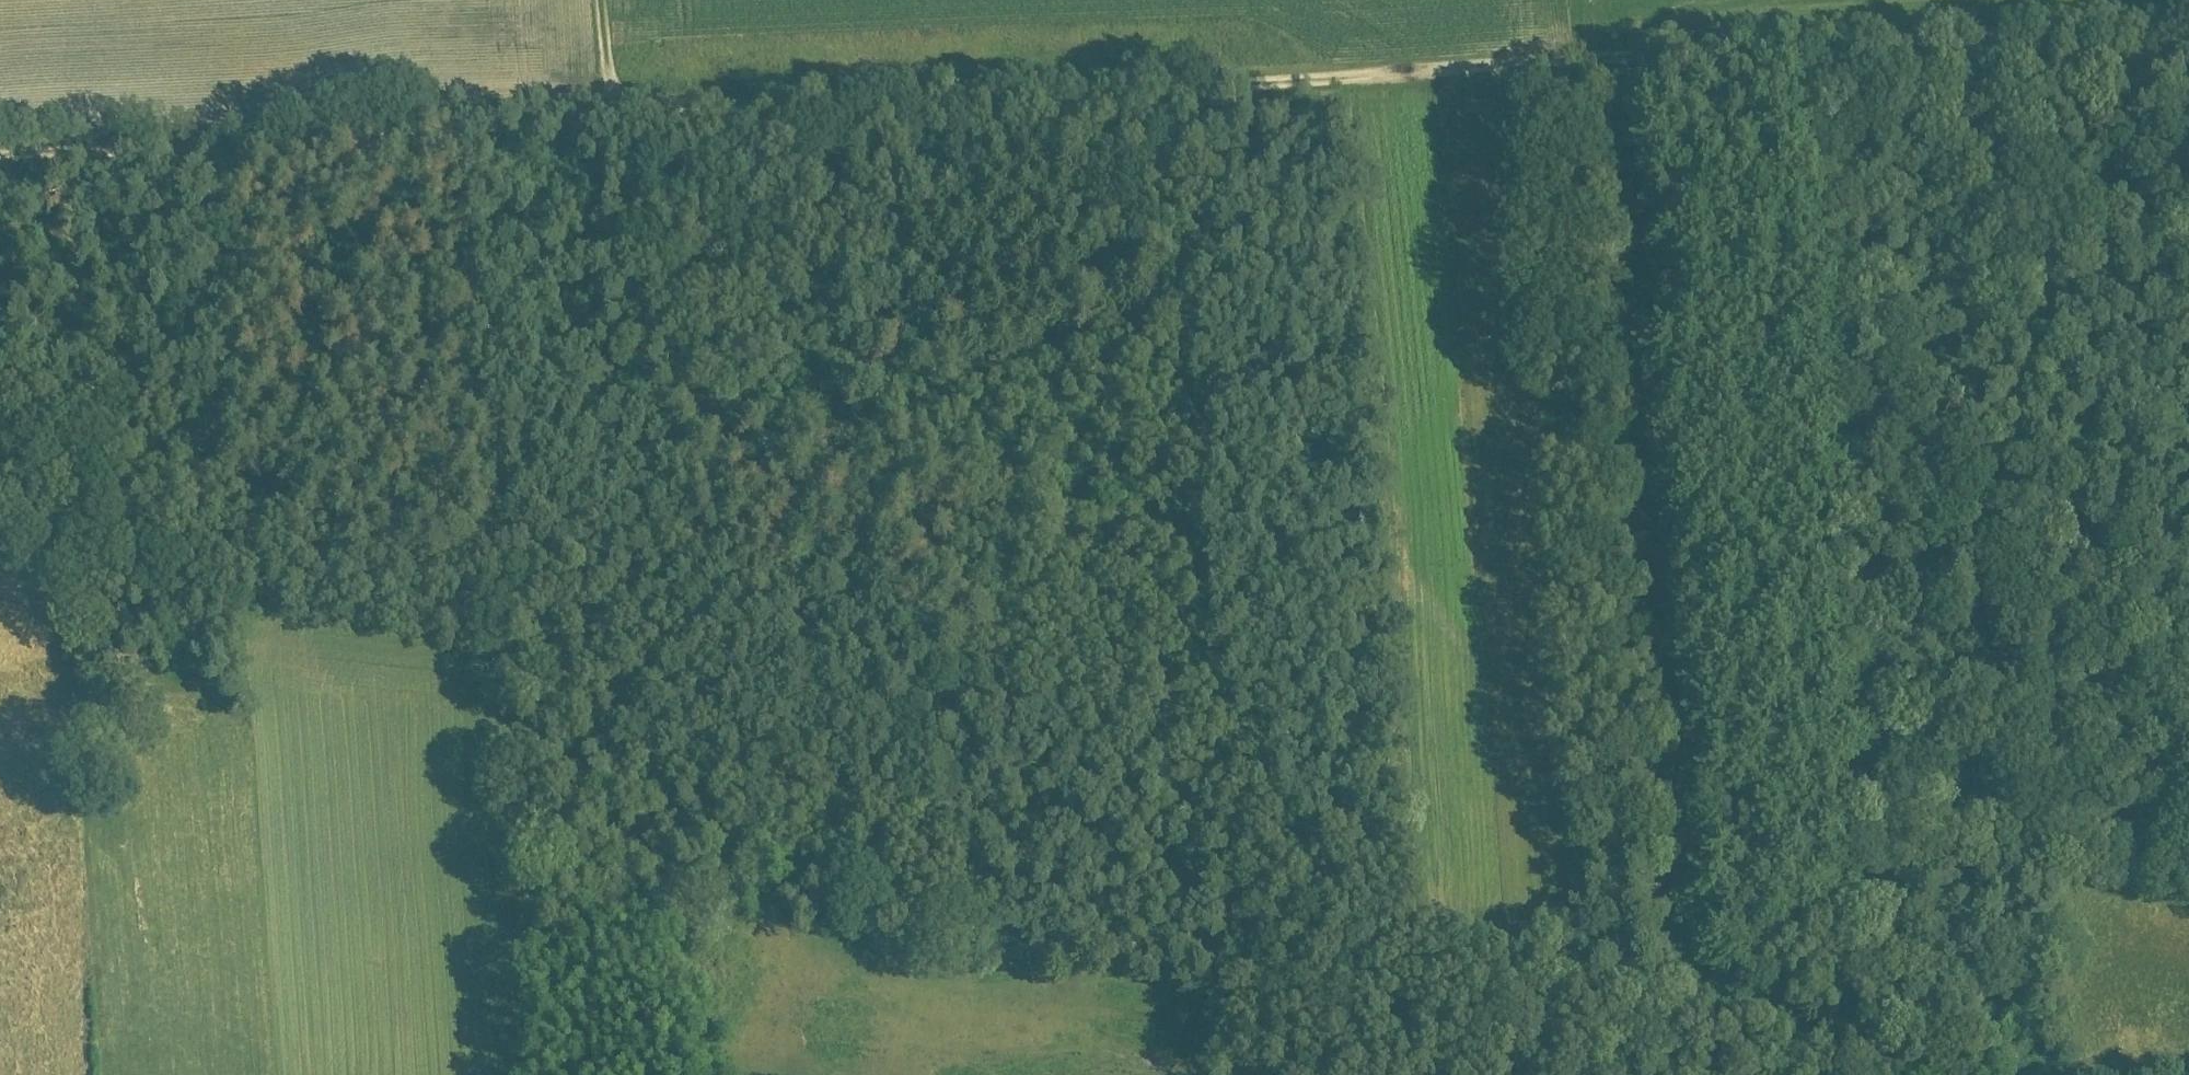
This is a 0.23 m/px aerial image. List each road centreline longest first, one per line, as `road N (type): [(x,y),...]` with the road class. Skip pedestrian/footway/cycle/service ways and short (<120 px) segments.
road 1 (track): [(2188,19),(0,150)]
road 2 (track): [(55,146),(103,597)]

